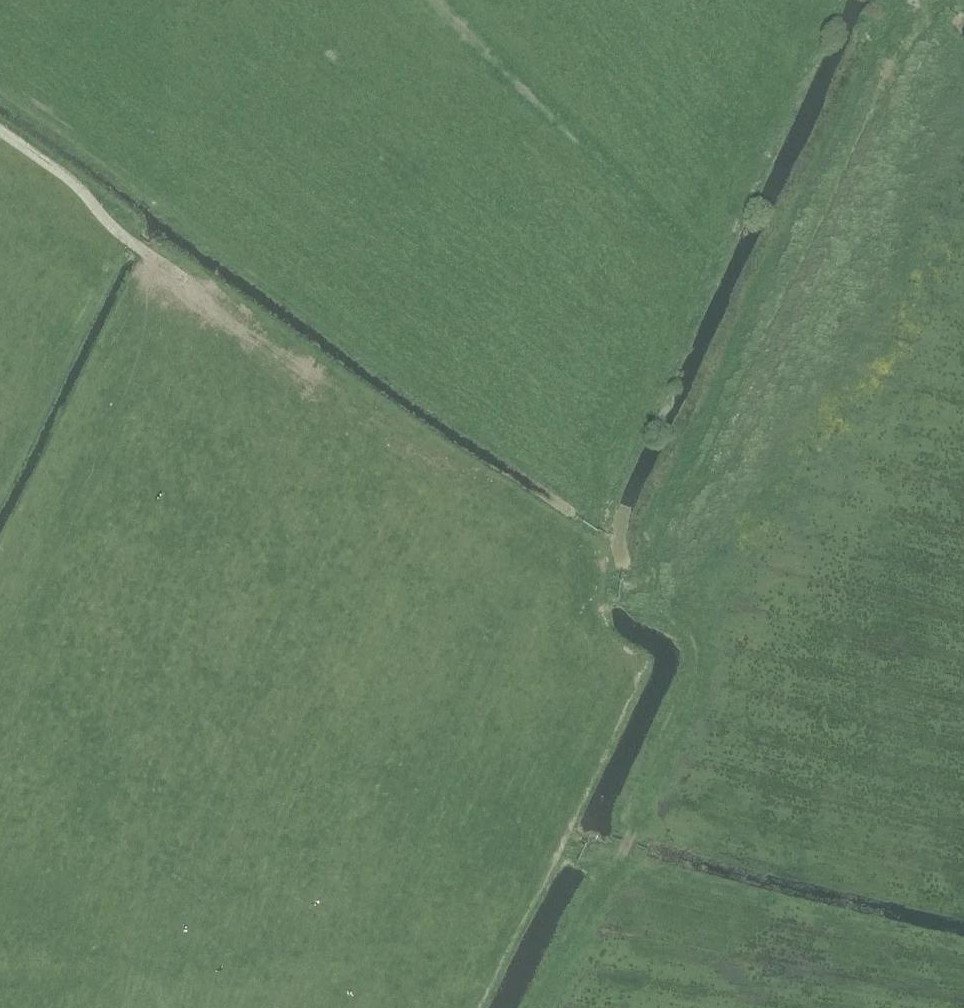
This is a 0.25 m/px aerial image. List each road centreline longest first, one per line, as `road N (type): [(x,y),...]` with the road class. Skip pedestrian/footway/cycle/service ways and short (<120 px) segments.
road 1 (track): [(186,280),(0,130)]

